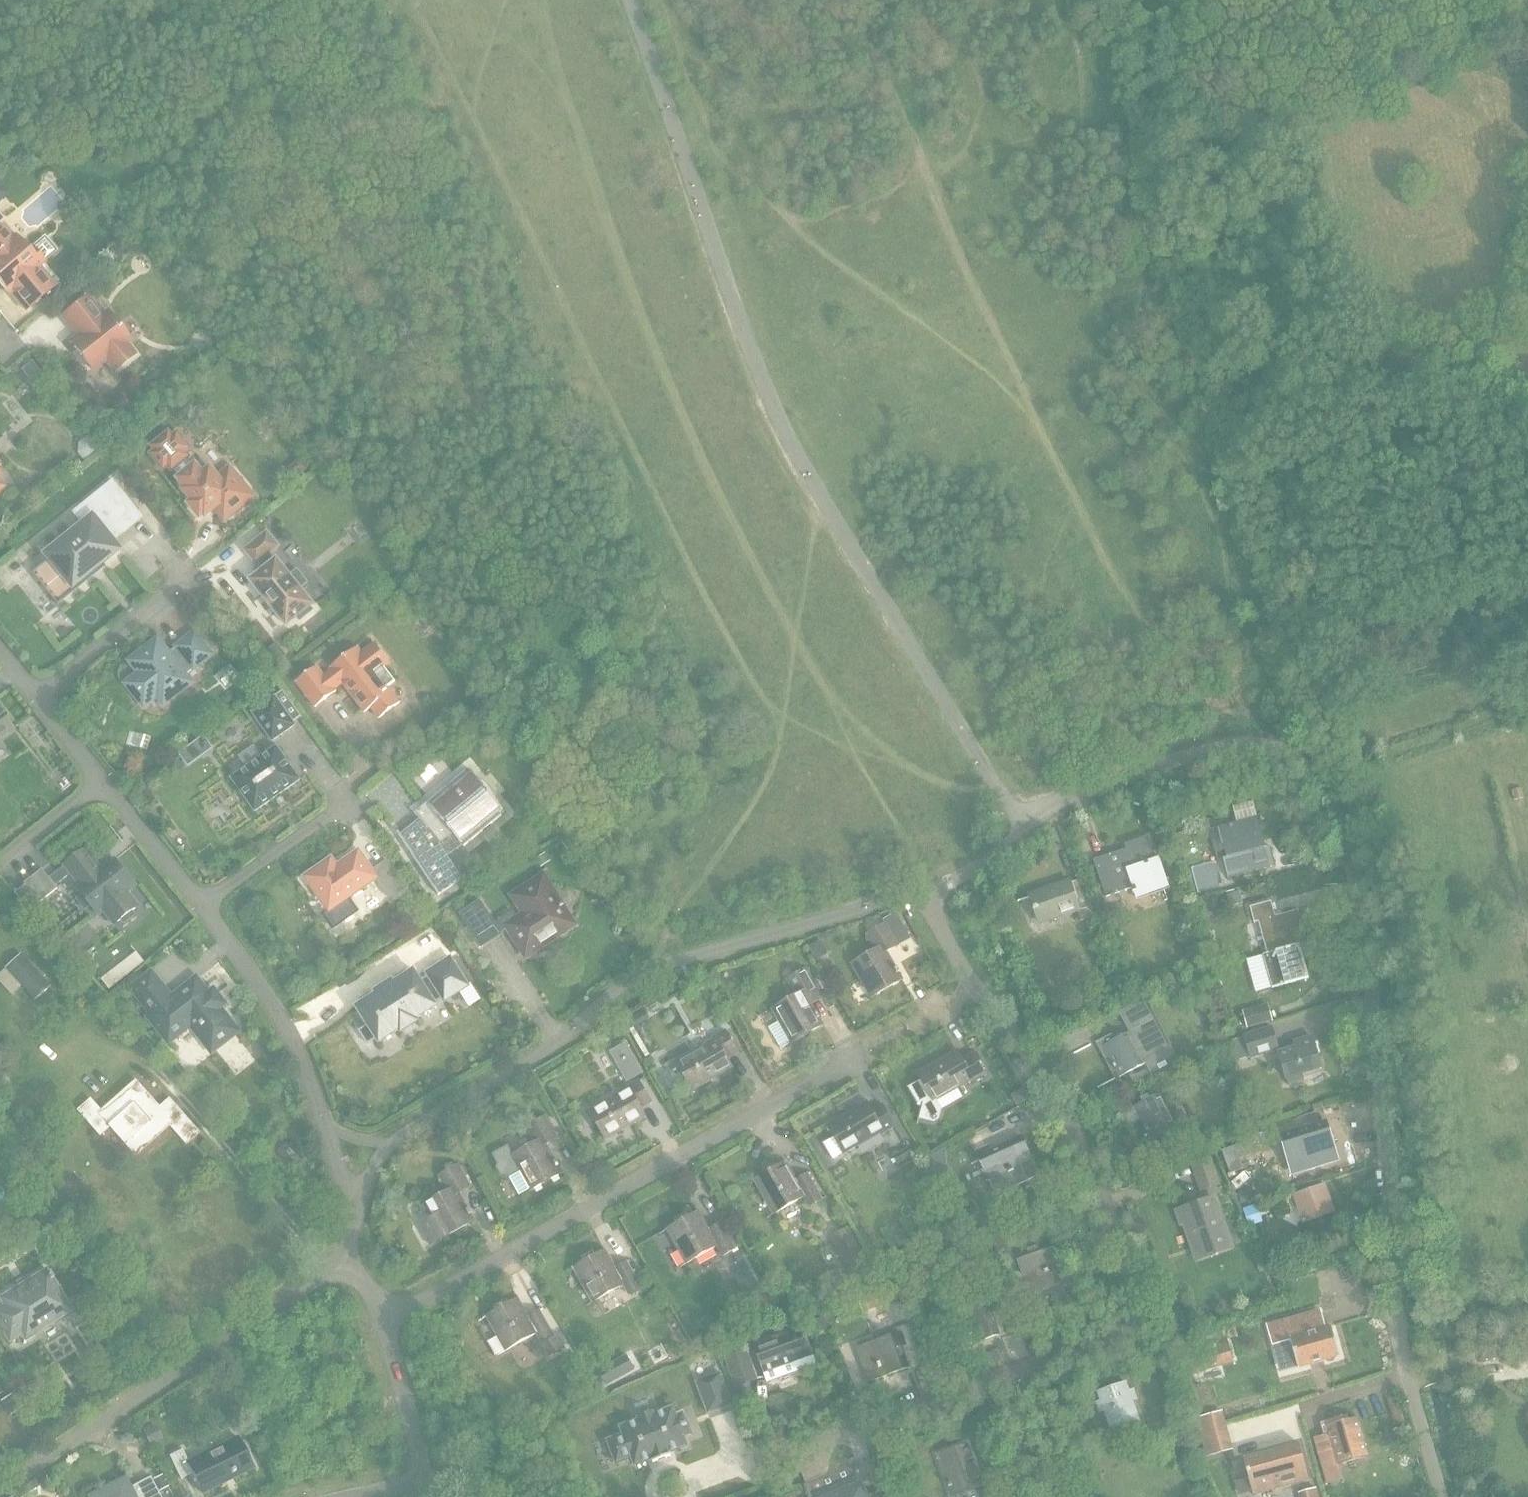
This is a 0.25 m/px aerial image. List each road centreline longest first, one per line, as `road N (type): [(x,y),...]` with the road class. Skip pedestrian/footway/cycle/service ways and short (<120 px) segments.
road 1 (residential): [(1439,1496),(1404,1360),(1366,914),(1345,832),(1318,775),(1285,752),(1216,745),(1074,792),(1027,823)]
road 2 (residential): [(761,1465),(1118,1329),(1131,1306),(1102,1195),(1024,1044),(943,934),(925,890)]
road 3 (unclassified): [(980,758),(805,469),(759,376),(630,0)]
road 4 (residential): [(385,1315),(859,1056)]
road 5 (residential): [(0,1488),(341,1268)]
road 6 (residential): [(560,1037),(650,966),(925,890)]
road 7 (residential): [(201,904),(288,1030),(325,1126)]
road 8 (residential): [(383,1148),(560,1037)]
road 9 (residential): [(36,698),(185,576)]
road 10 (residential): [(201,904),(339,804)]
road 11 (residential): [(385,1315),(427,1474)]
road 12 (residential): [(103,782),(201,904)]
road 13 (residential): [(0,867),(103,782)]
road 14 (residential): [(1027,823),(969,873),(925,890)]

